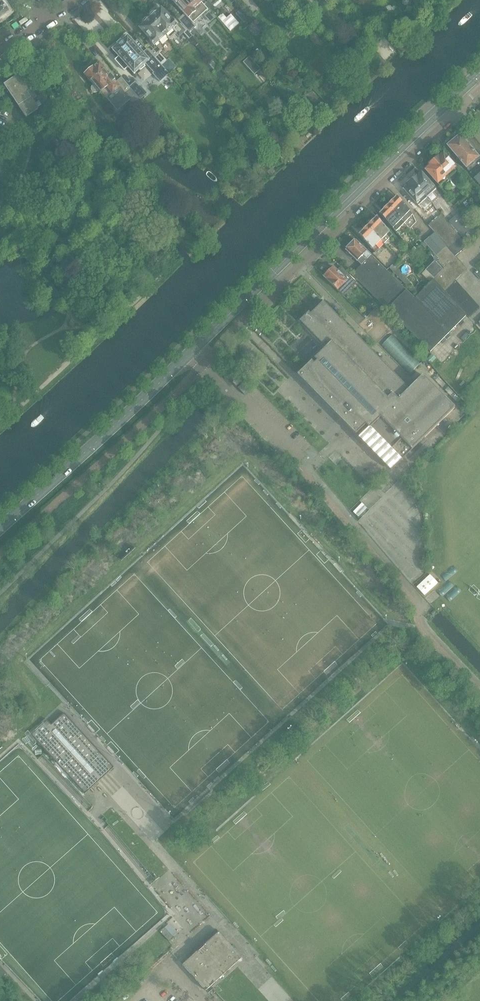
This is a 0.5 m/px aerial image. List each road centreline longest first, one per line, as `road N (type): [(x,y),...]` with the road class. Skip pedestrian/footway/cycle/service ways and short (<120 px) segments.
road 1 (tertiary): [(188,355),(0,529)]
road 2 (residential): [(188,355),(201,366),(323,240)]
road 3 (tertiary): [(449,101),(315,231)]
road 4 (residential): [(323,240),(458,112)]
road 5 (tertiary): [(315,231),(188,355)]

